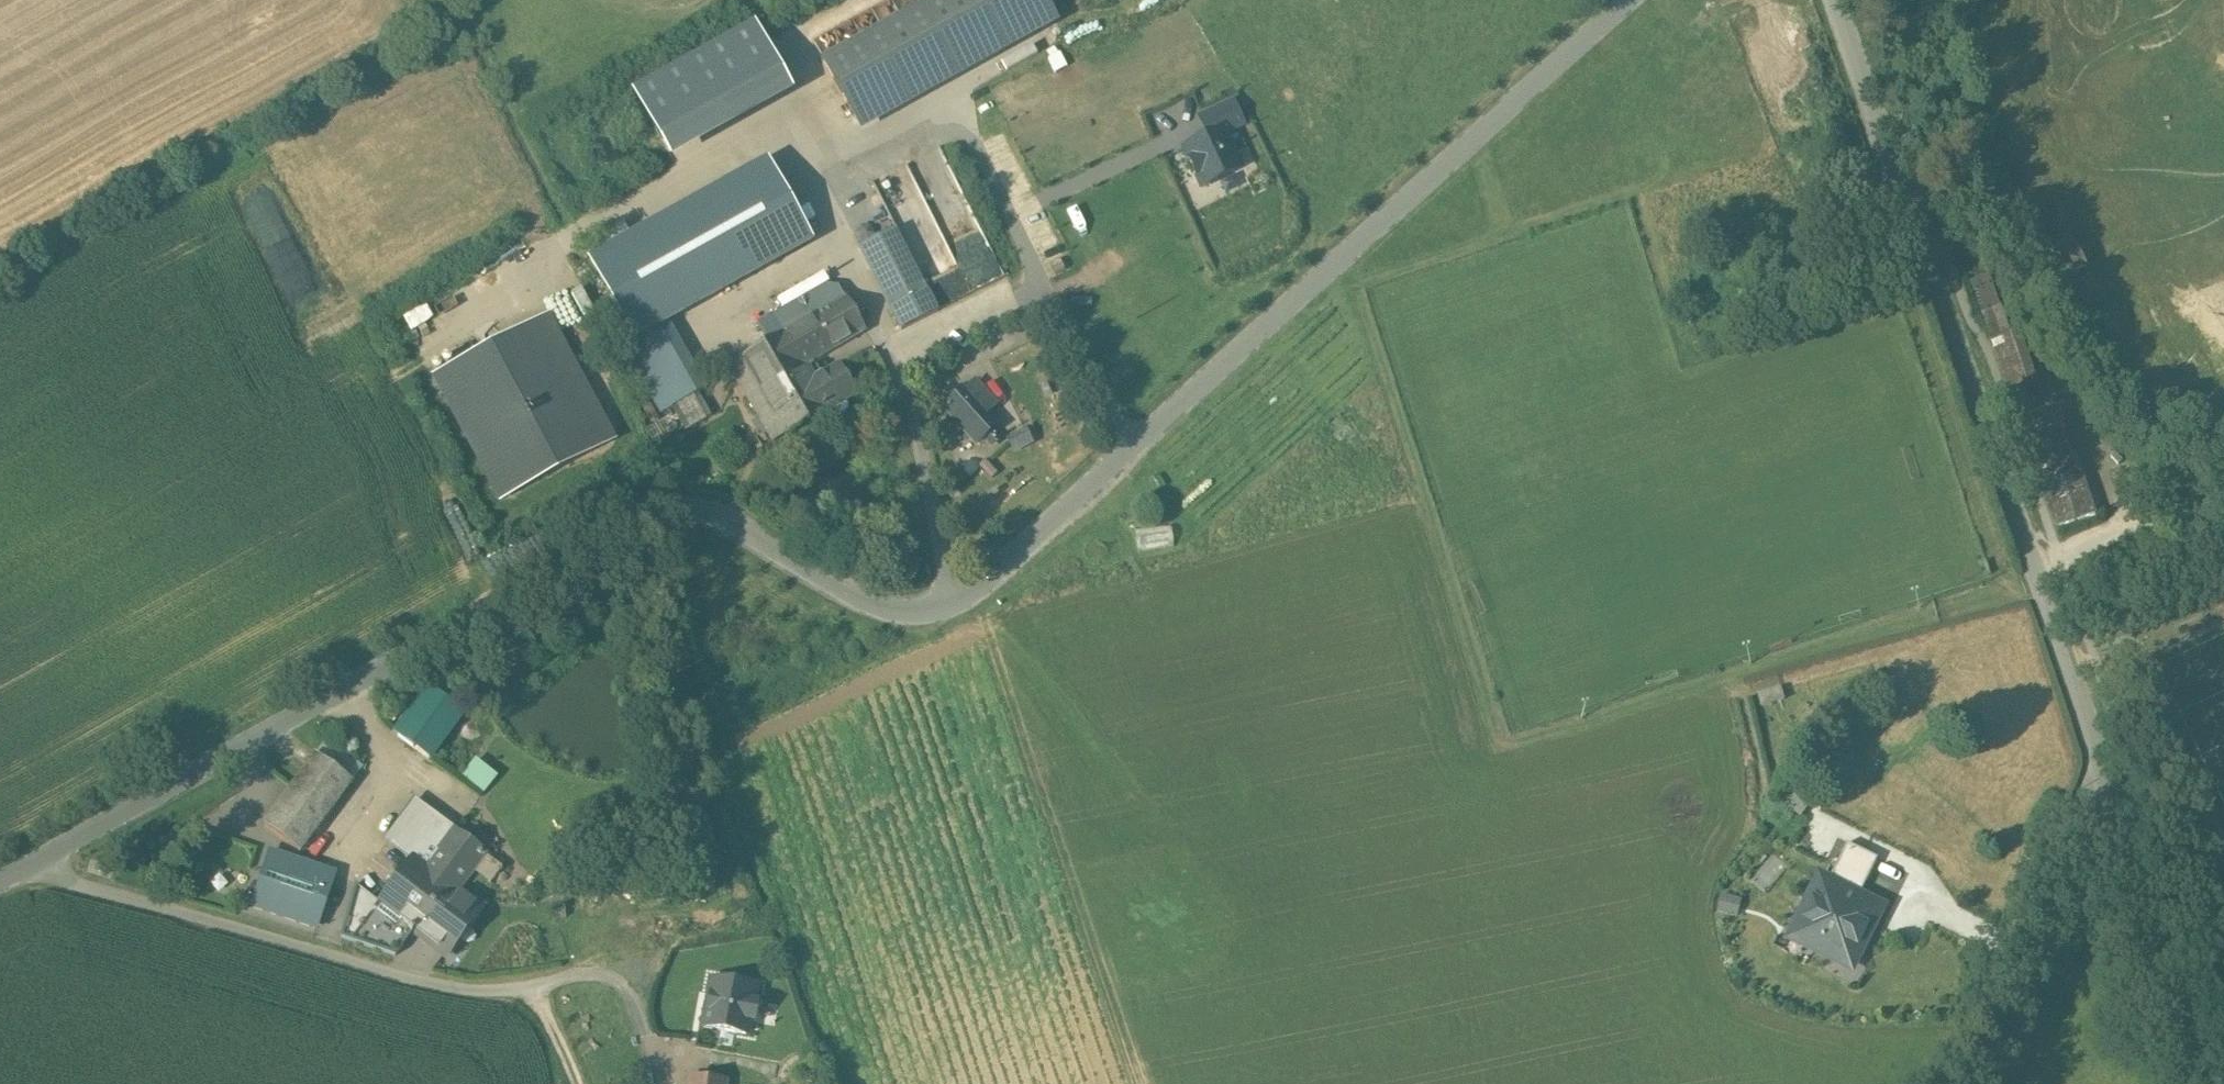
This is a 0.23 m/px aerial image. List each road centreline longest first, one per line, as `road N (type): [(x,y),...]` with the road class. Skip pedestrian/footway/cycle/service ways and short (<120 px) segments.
road 1 (unclassified): [(1628,0),(1046,528),(953,602),(910,611),(877,607),(723,516),(689,509),(655,518),(31,866)]
road 2 (unclassified): [(2102,777),(1955,318),(1837,0)]
road 3 (unclassified): [(31,866),(404,976),(468,990),(532,991),(552,1020)]
road 4 (unclassified): [(1946,1083),(2102,777)]
road 5 (unclassified): [(2221,1083),(2102,777)]

